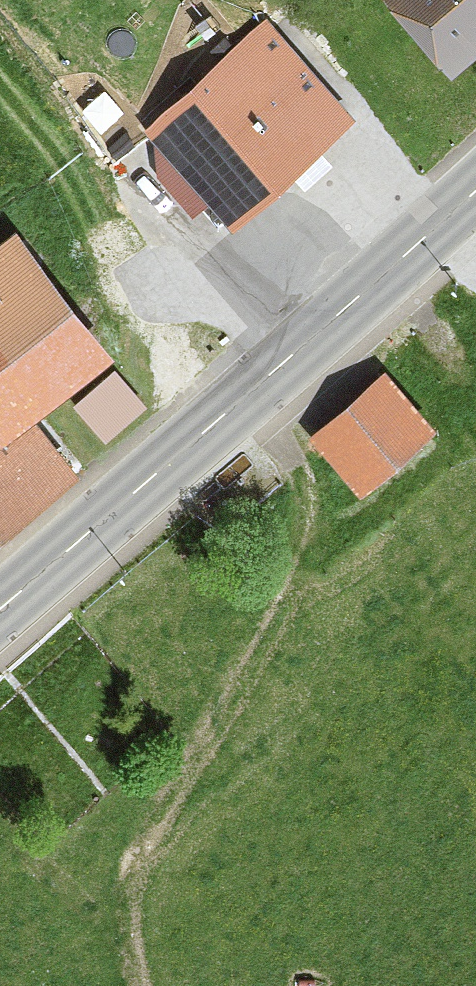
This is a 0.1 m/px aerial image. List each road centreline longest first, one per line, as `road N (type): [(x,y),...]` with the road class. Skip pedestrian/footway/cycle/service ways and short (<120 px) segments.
road 1 (tertiary): [(0,613),(475,194)]
road 2 (track): [(0,821),(123,946),(137,985)]

